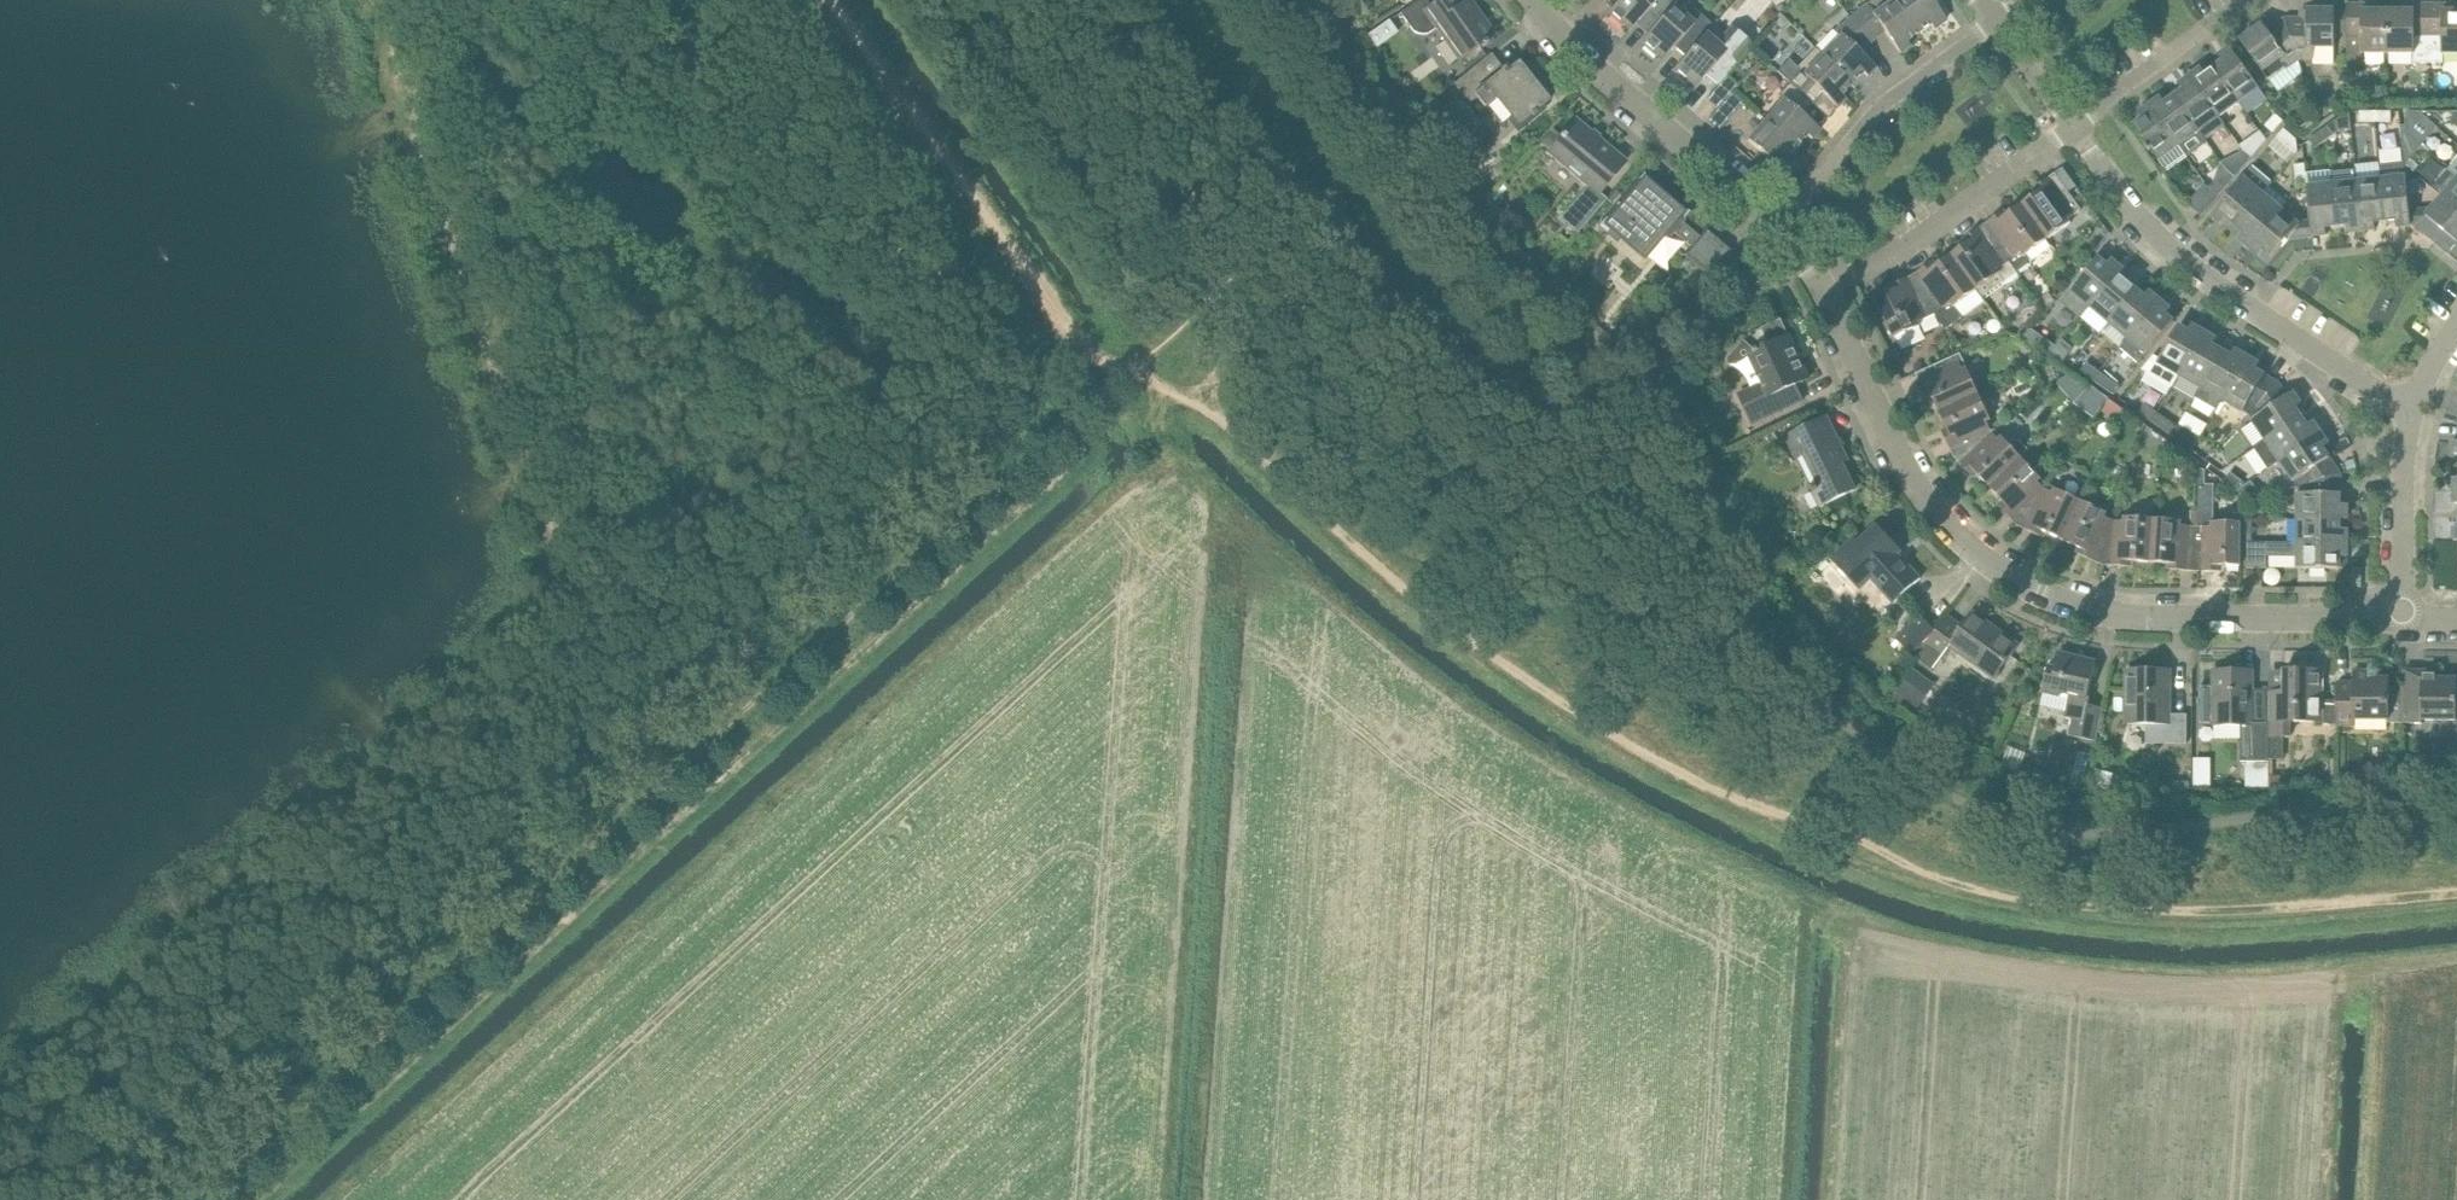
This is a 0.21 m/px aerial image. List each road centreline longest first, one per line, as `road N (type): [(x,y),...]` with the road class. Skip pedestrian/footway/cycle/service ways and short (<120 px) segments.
road 1 (track): [(1133,367),(1217,423),(1378,567),(1524,678),(1667,768),(1739,801),(1844,831),(1927,874),(2074,903),(2244,911),(2456,891)]
road 2 (residential): [(1822,284),(1911,476),(1963,541),(2005,573),(2100,613),(2405,617)]
road 3 (residential): [(2414,413),(2204,276),(2134,210),(2073,126)]
road 4 (residential): [(1531,0),(1584,58),(1777,224)]
road 5 (residential): [(1996,20),(1880,106),(1777,224)]
road 6 (residential): [(1822,284),(1899,249),(2073,126)]
road 7 (residential): [(2073,126),(2246,0)]
road 8 (residential): [(2405,617),(2405,475),(2414,413)]
road 9 (unclassified): [(2073,126),(1996,20)]

